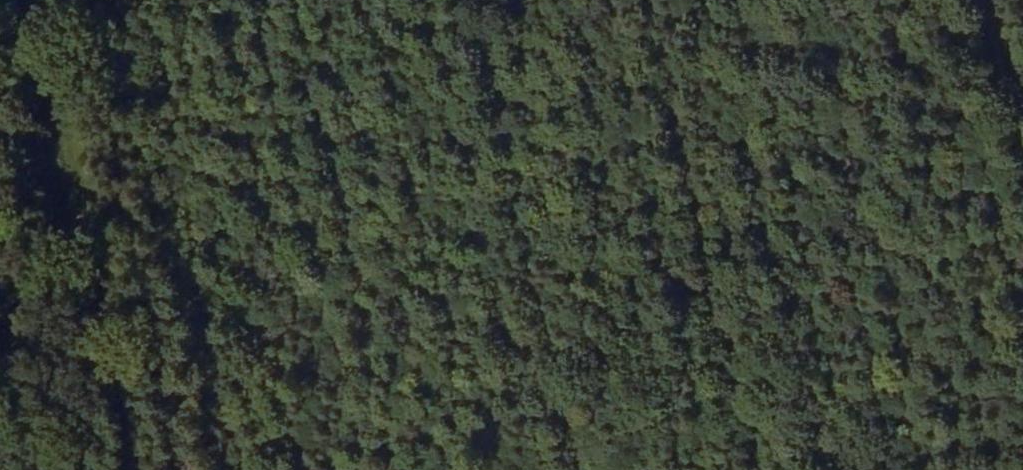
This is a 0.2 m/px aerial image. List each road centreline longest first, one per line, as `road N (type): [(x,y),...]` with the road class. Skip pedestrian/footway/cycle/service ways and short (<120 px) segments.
road 1 (track): [(148,469),(105,209),(30,96),(3,0)]

